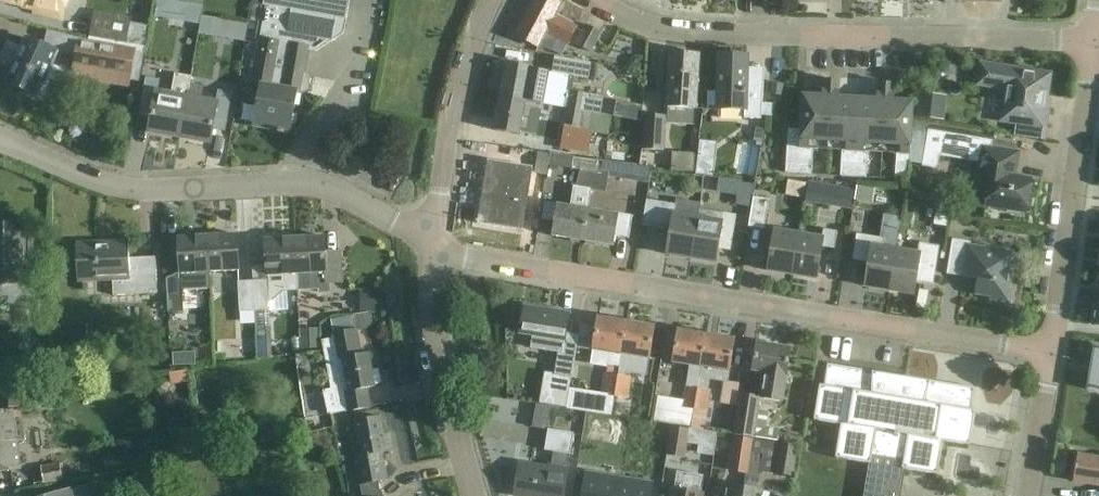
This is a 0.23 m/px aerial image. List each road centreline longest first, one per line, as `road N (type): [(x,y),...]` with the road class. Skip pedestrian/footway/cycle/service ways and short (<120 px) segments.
road 1 (residential): [(1049,351),(467,259),(431,238)]
road 2 (residential): [(1092,42),(643,20),(595,0)]
road 3 (residential): [(431,238),(342,190),(306,183),(151,190),(104,181),(0,139)]
road 4 (residential): [(1049,351),(1092,42)]
road 5 (residential): [(472,495),(429,308),(431,238)]
road 6 (residential): [(431,238),(457,93),(490,0)]
road 7 (residential): [(1026,495),(1049,351)]

